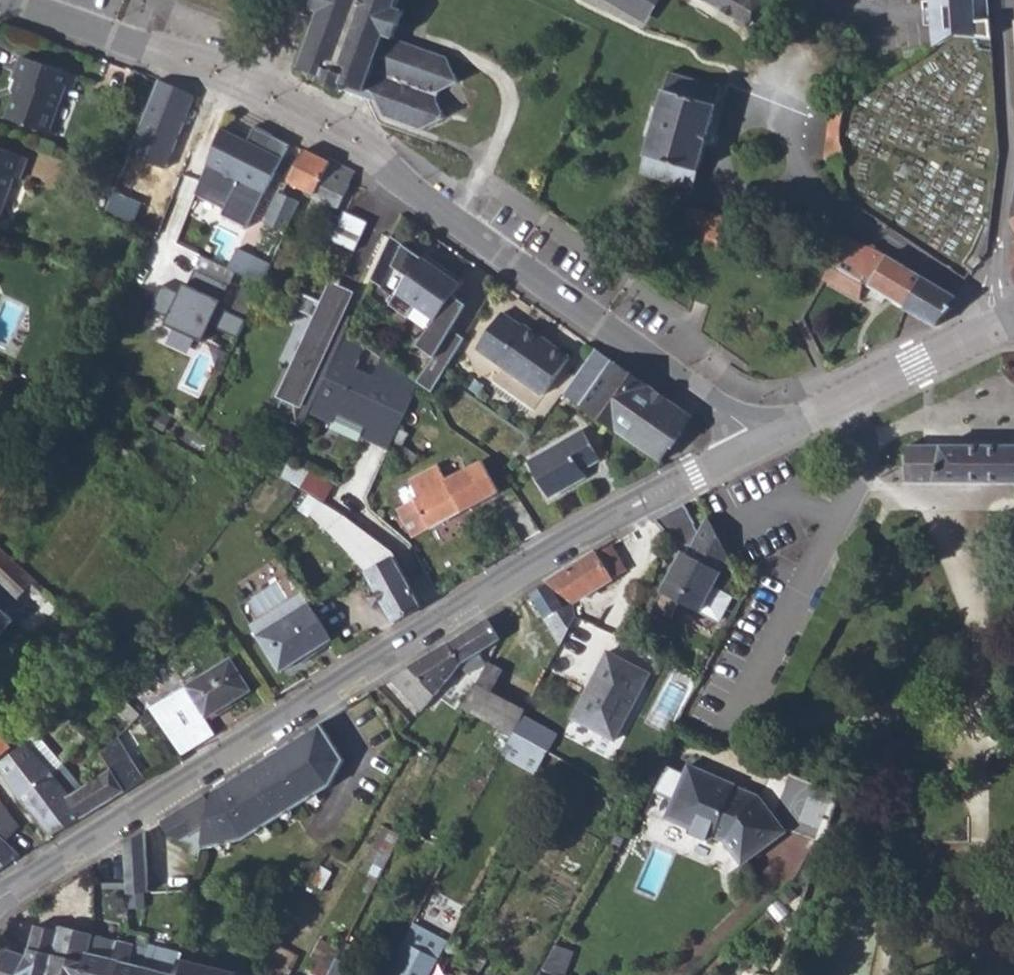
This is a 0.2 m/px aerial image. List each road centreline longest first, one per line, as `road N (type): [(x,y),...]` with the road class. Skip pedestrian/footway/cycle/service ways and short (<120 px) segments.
road 1 (tertiary): [(0,901),(495,583),(760,444)]
road 2 (residential): [(249,86),(355,140),(760,444)]
road 3 (tertiary): [(760,444),(1013,319)]
road 4 (residential): [(11,0),(249,86)]

